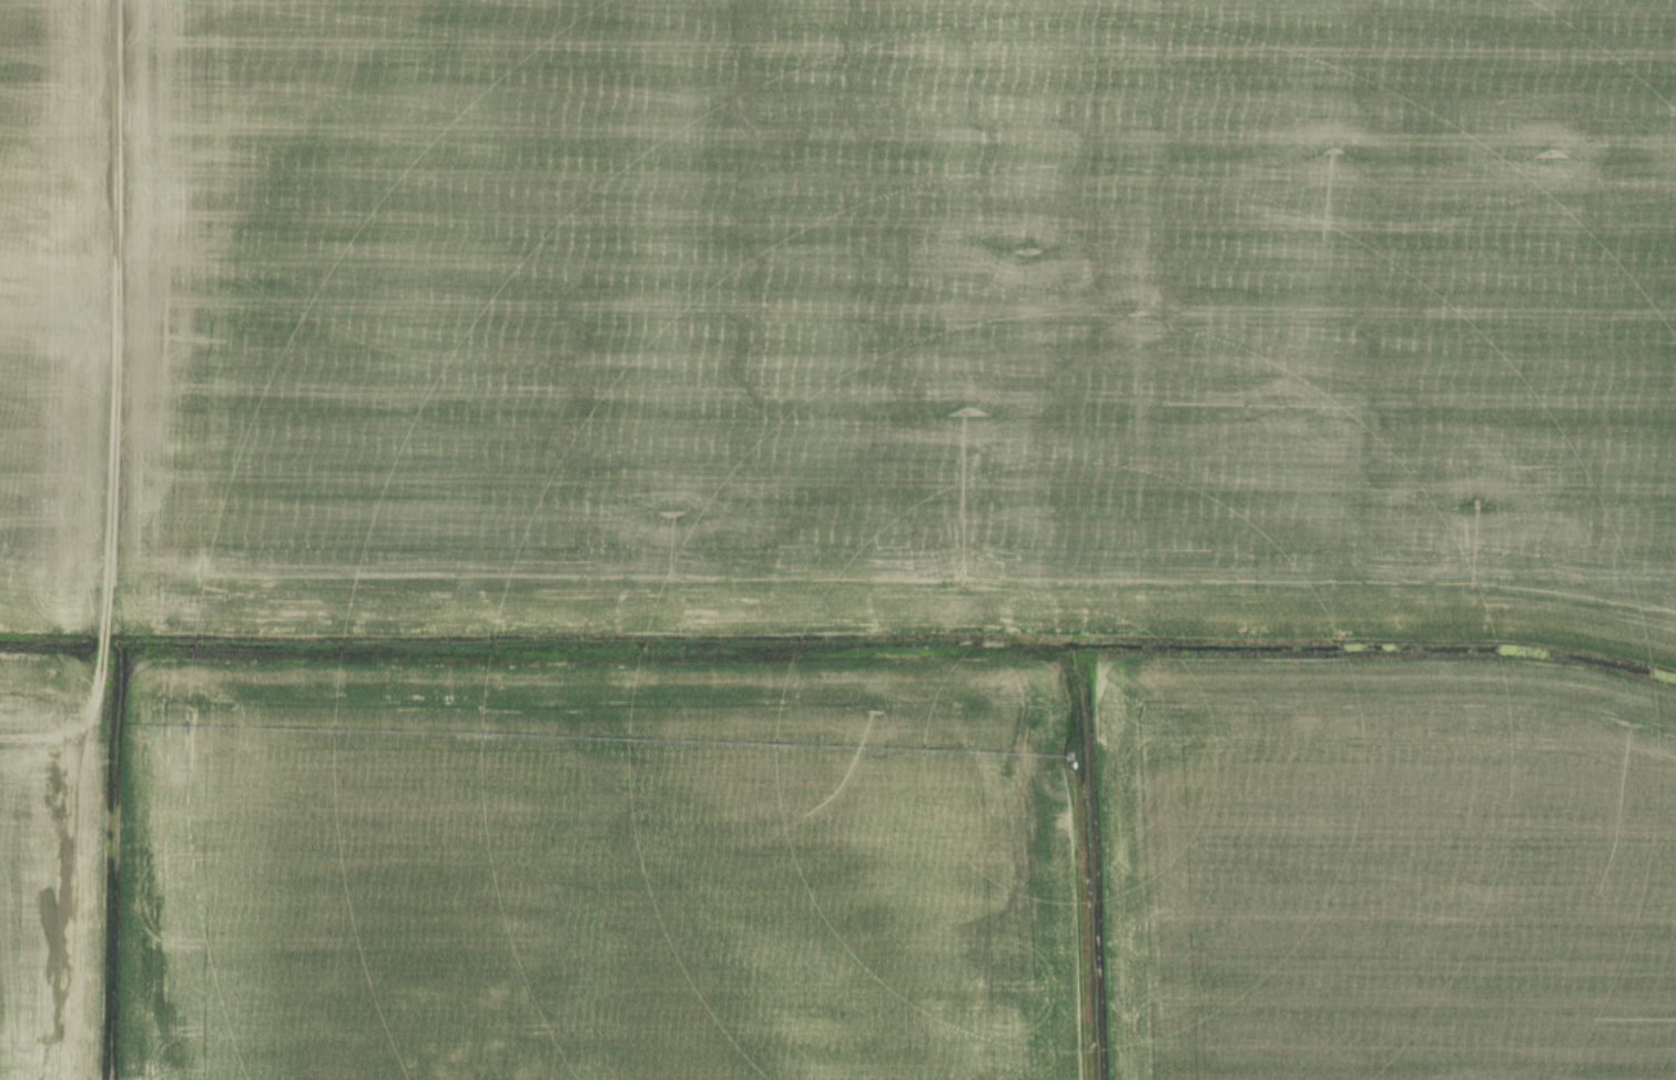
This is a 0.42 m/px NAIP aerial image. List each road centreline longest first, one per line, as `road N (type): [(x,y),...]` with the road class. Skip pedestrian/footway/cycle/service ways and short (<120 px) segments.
road 1 (residential): [(64,737),(92,720),(113,508),(119,0)]

